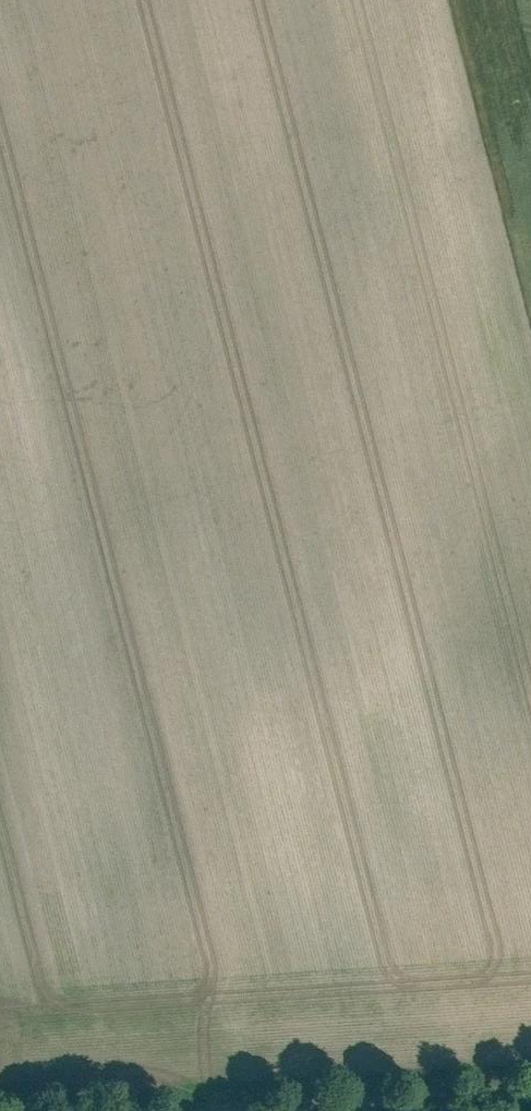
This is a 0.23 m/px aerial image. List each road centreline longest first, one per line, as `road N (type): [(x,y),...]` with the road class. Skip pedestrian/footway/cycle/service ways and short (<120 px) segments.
road 1 (residential): [(232,1110),(530,1090)]

